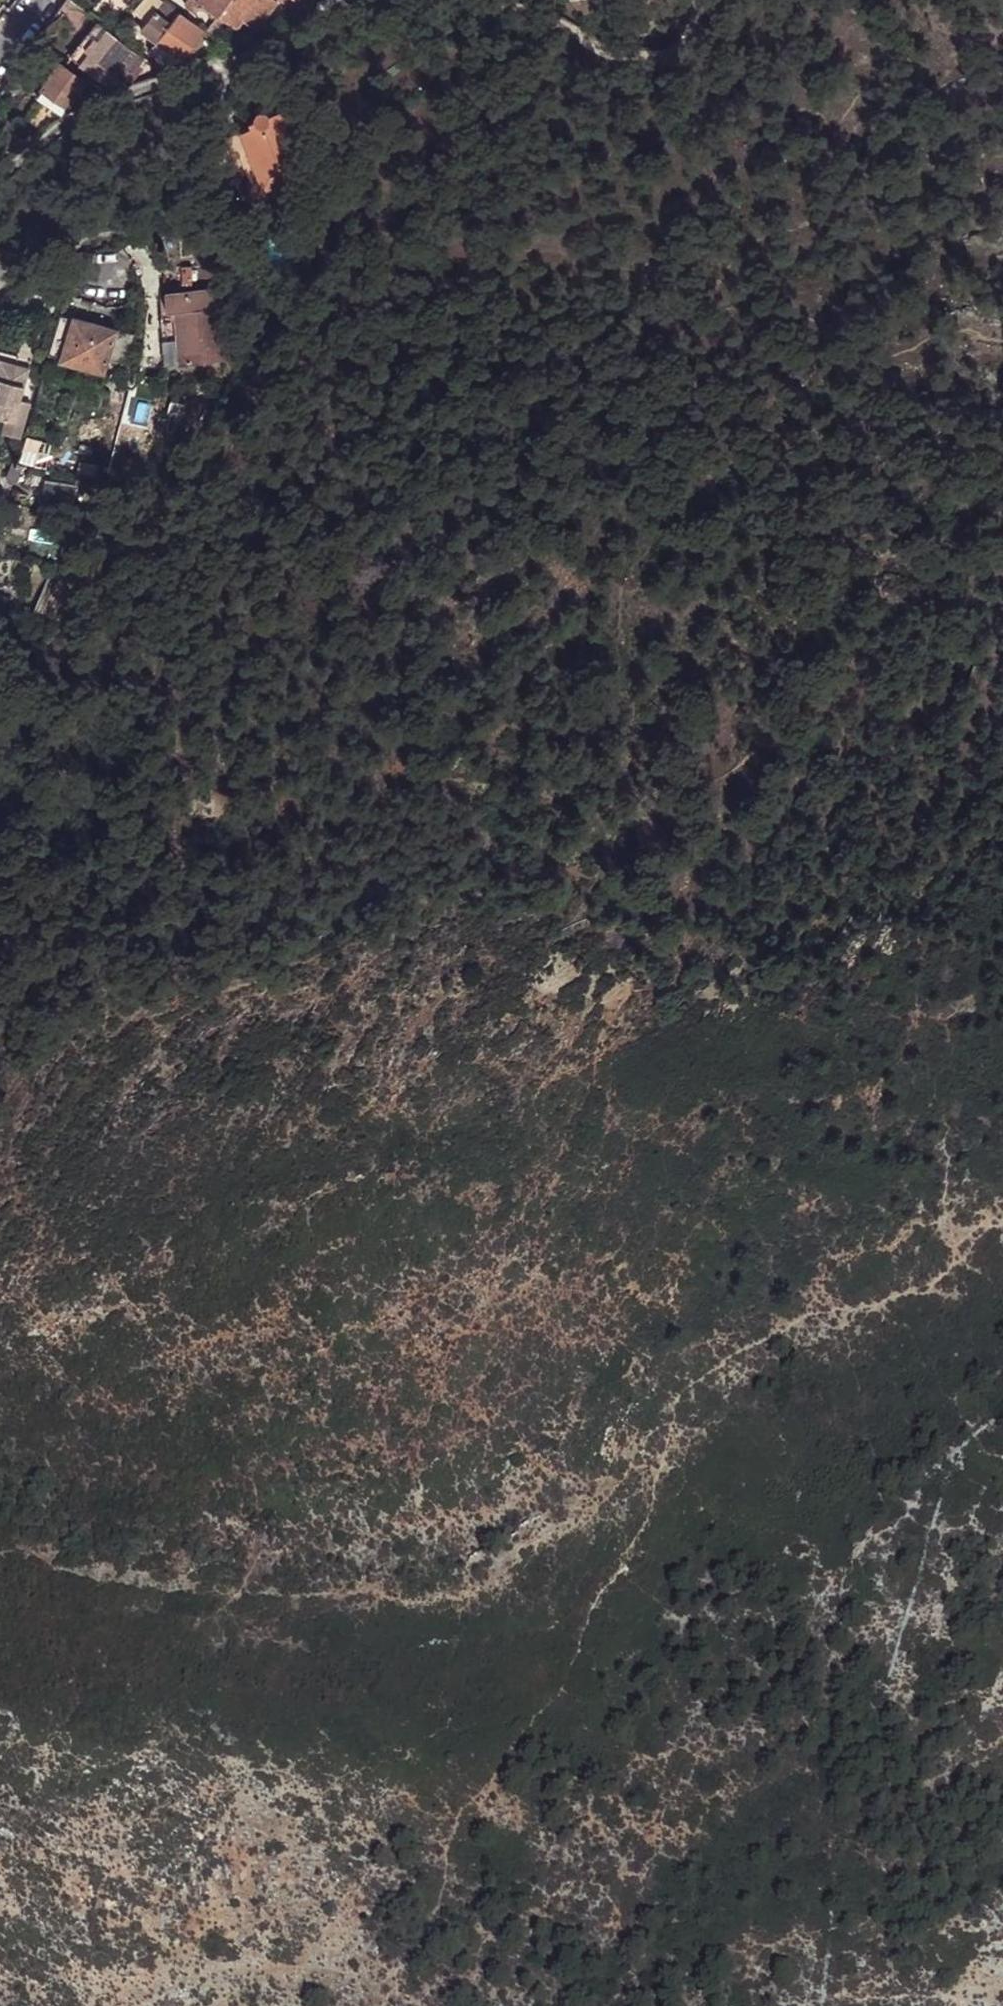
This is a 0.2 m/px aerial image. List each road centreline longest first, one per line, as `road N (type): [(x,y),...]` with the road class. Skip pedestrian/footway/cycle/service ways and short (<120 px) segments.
road 1 (track): [(0,178),(67,121),(104,103),(362,0)]
road 2 (track): [(485,0),(614,51),(652,58),(676,52),(692,27),(696,0)]

